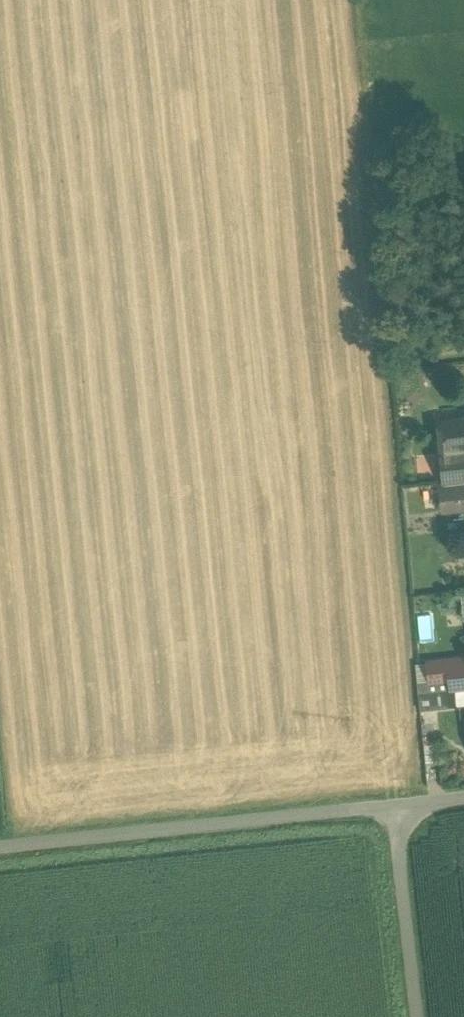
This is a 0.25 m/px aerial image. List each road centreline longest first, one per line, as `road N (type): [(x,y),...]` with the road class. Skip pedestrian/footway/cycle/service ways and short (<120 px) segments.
road 1 (unclassified): [(0,850),(396,806)]
road 2 (unclassified): [(396,806),(420,1016)]

